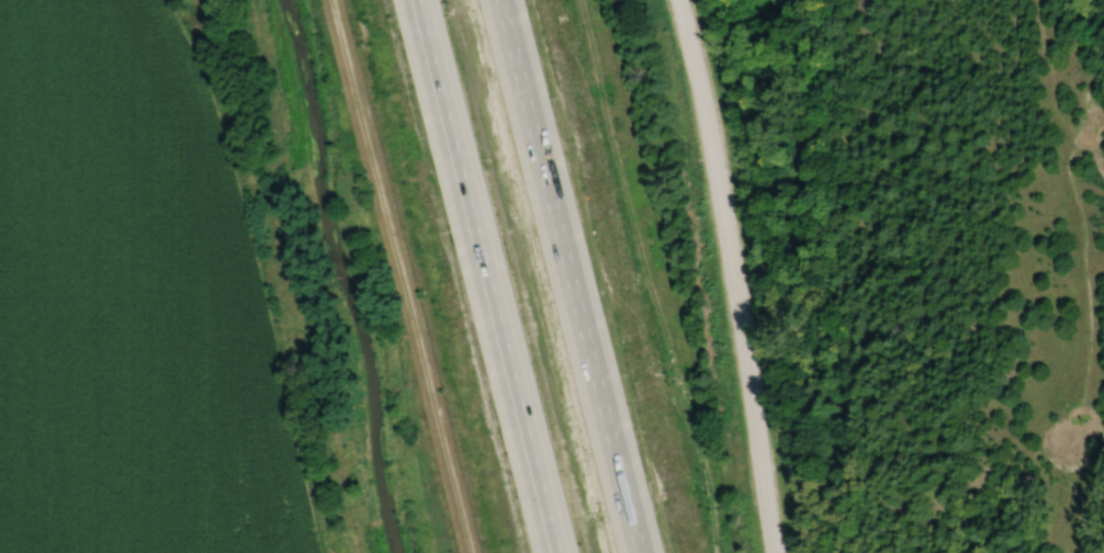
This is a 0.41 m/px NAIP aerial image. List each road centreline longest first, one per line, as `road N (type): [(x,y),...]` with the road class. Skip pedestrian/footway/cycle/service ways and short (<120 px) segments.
road 1 (motorway): [(440,0),(579,552)]
road 2 (motorway): [(660,552),(521,0)]
road 3 (residential): [(332,0),(471,552)]
road 4 (tertiary): [(677,0),(695,63),(772,552)]

